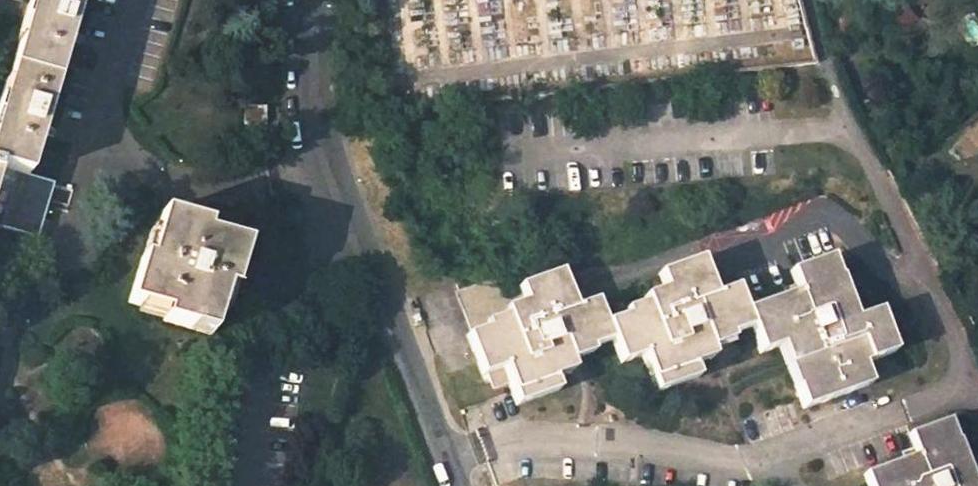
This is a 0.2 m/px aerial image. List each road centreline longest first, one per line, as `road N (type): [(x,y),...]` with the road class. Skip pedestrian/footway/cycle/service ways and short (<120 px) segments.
road 1 (unclassified): [(313,0),(315,106),(361,250),(455,485)]

